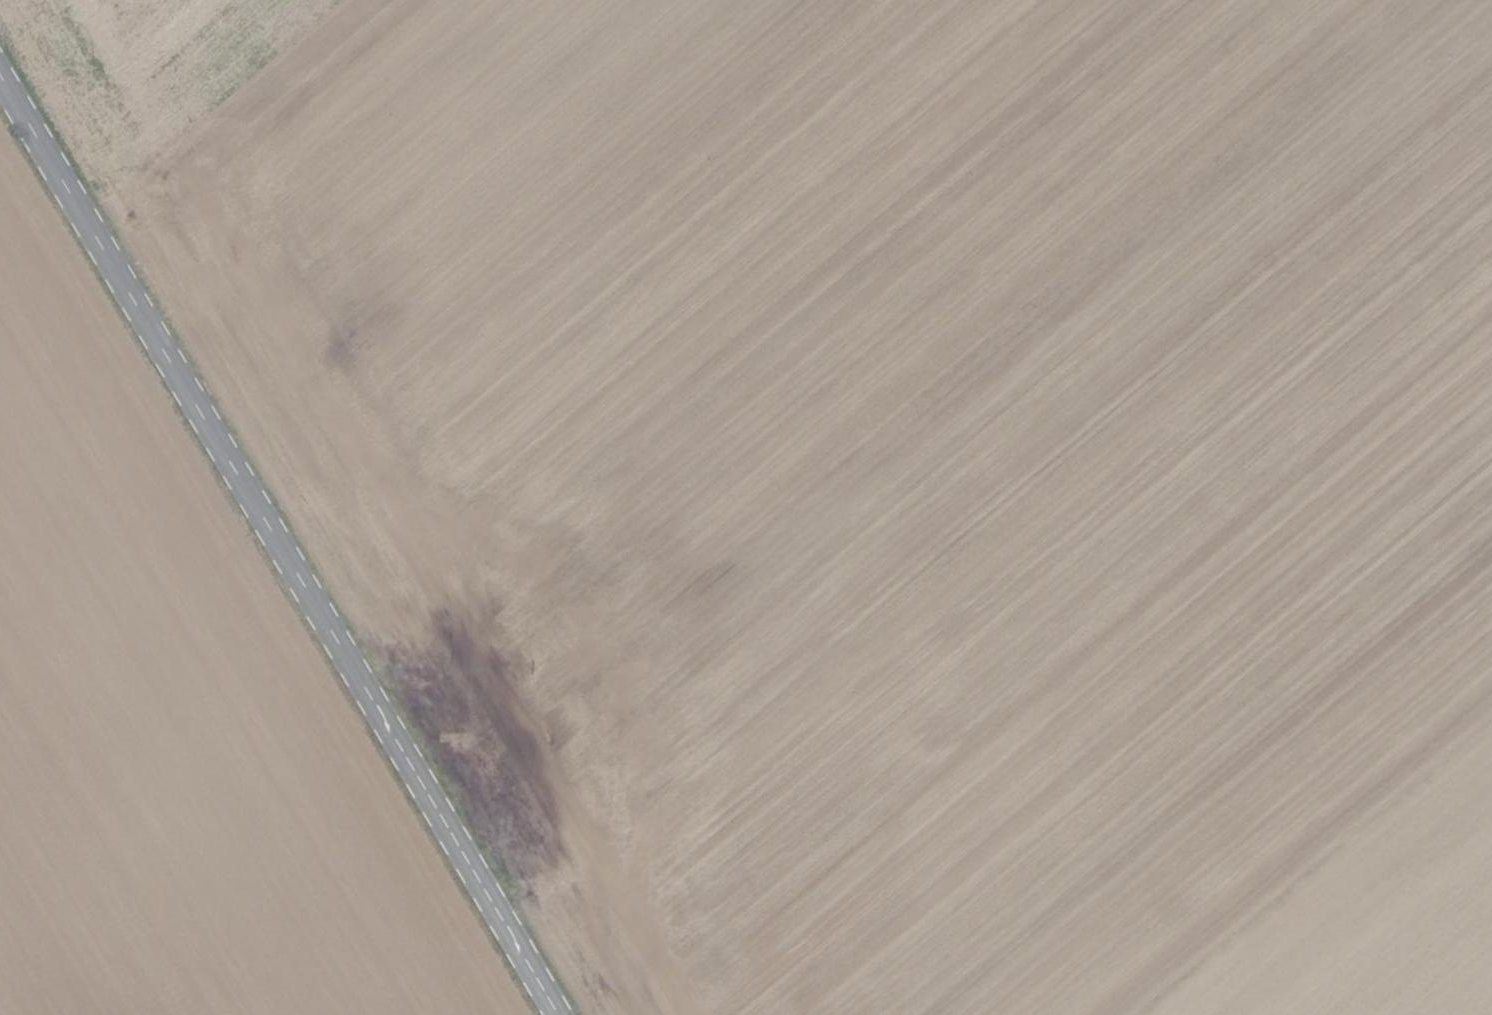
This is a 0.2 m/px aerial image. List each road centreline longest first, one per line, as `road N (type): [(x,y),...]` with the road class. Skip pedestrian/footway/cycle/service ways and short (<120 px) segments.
road 1 (secondary): [(0,72),(561,1014)]

